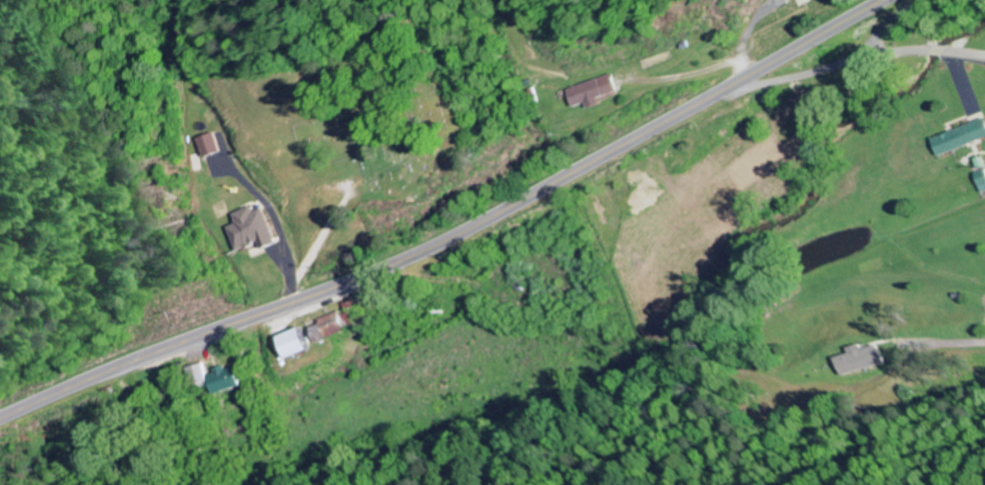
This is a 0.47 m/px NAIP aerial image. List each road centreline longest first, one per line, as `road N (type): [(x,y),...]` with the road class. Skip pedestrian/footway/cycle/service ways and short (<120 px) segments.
road 1 (secondary): [(0,416),(438,244),(885,0)]
road 2 (residential): [(741,78),(763,82),(913,49),(984,63)]
road 3 (residential): [(293,301),(298,279),(354,189)]

